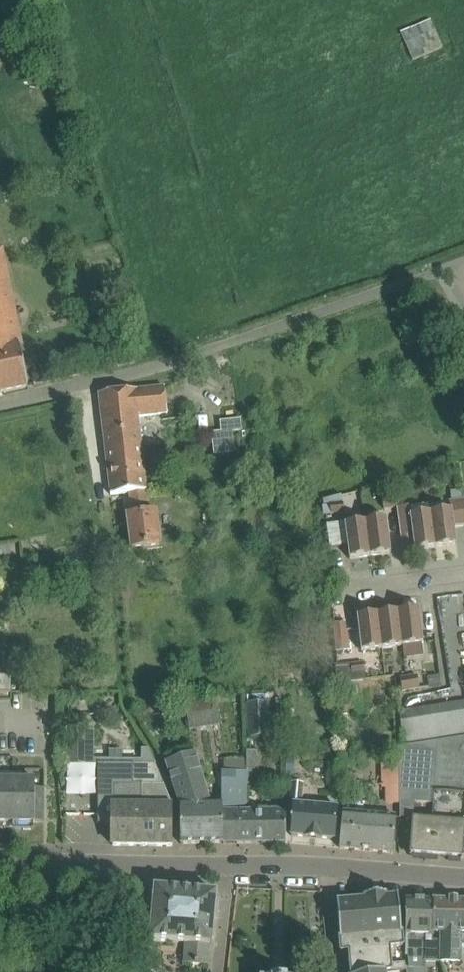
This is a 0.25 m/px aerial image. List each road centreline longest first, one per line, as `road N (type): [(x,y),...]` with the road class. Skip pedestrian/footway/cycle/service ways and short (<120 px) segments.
road 1 (residential): [(0,404),(209,350),(459,265)]
road 2 (tertiary): [(0,889),(43,890),(71,861),(229,865)]
road 3 (tertiary): [(463,877),(330,868)]
road 4 (residential): [(463,572),(340,589)]

